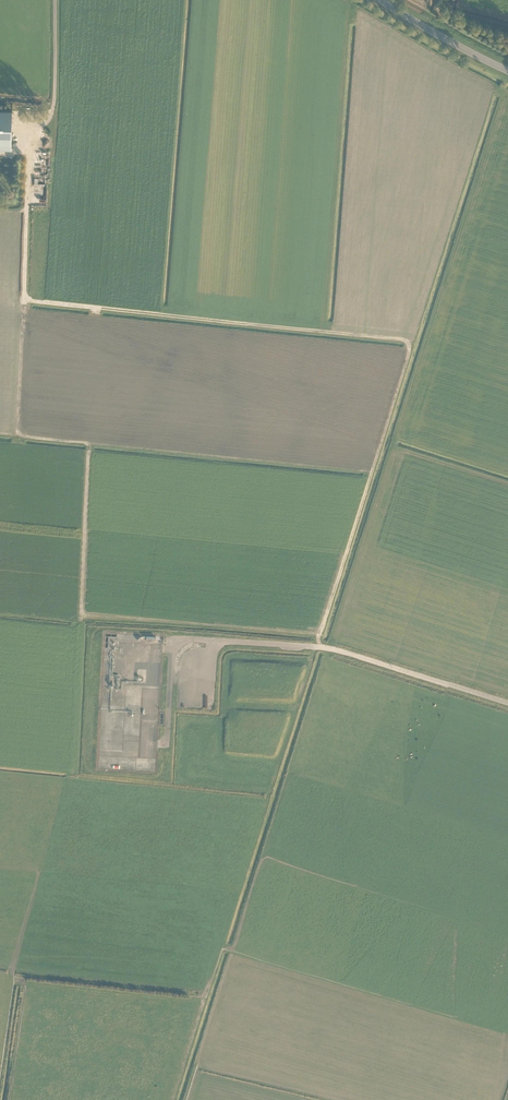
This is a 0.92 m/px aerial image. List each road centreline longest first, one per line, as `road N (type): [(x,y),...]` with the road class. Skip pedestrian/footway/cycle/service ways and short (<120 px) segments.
road 1 (primary): [(507,70),(381,0)]

